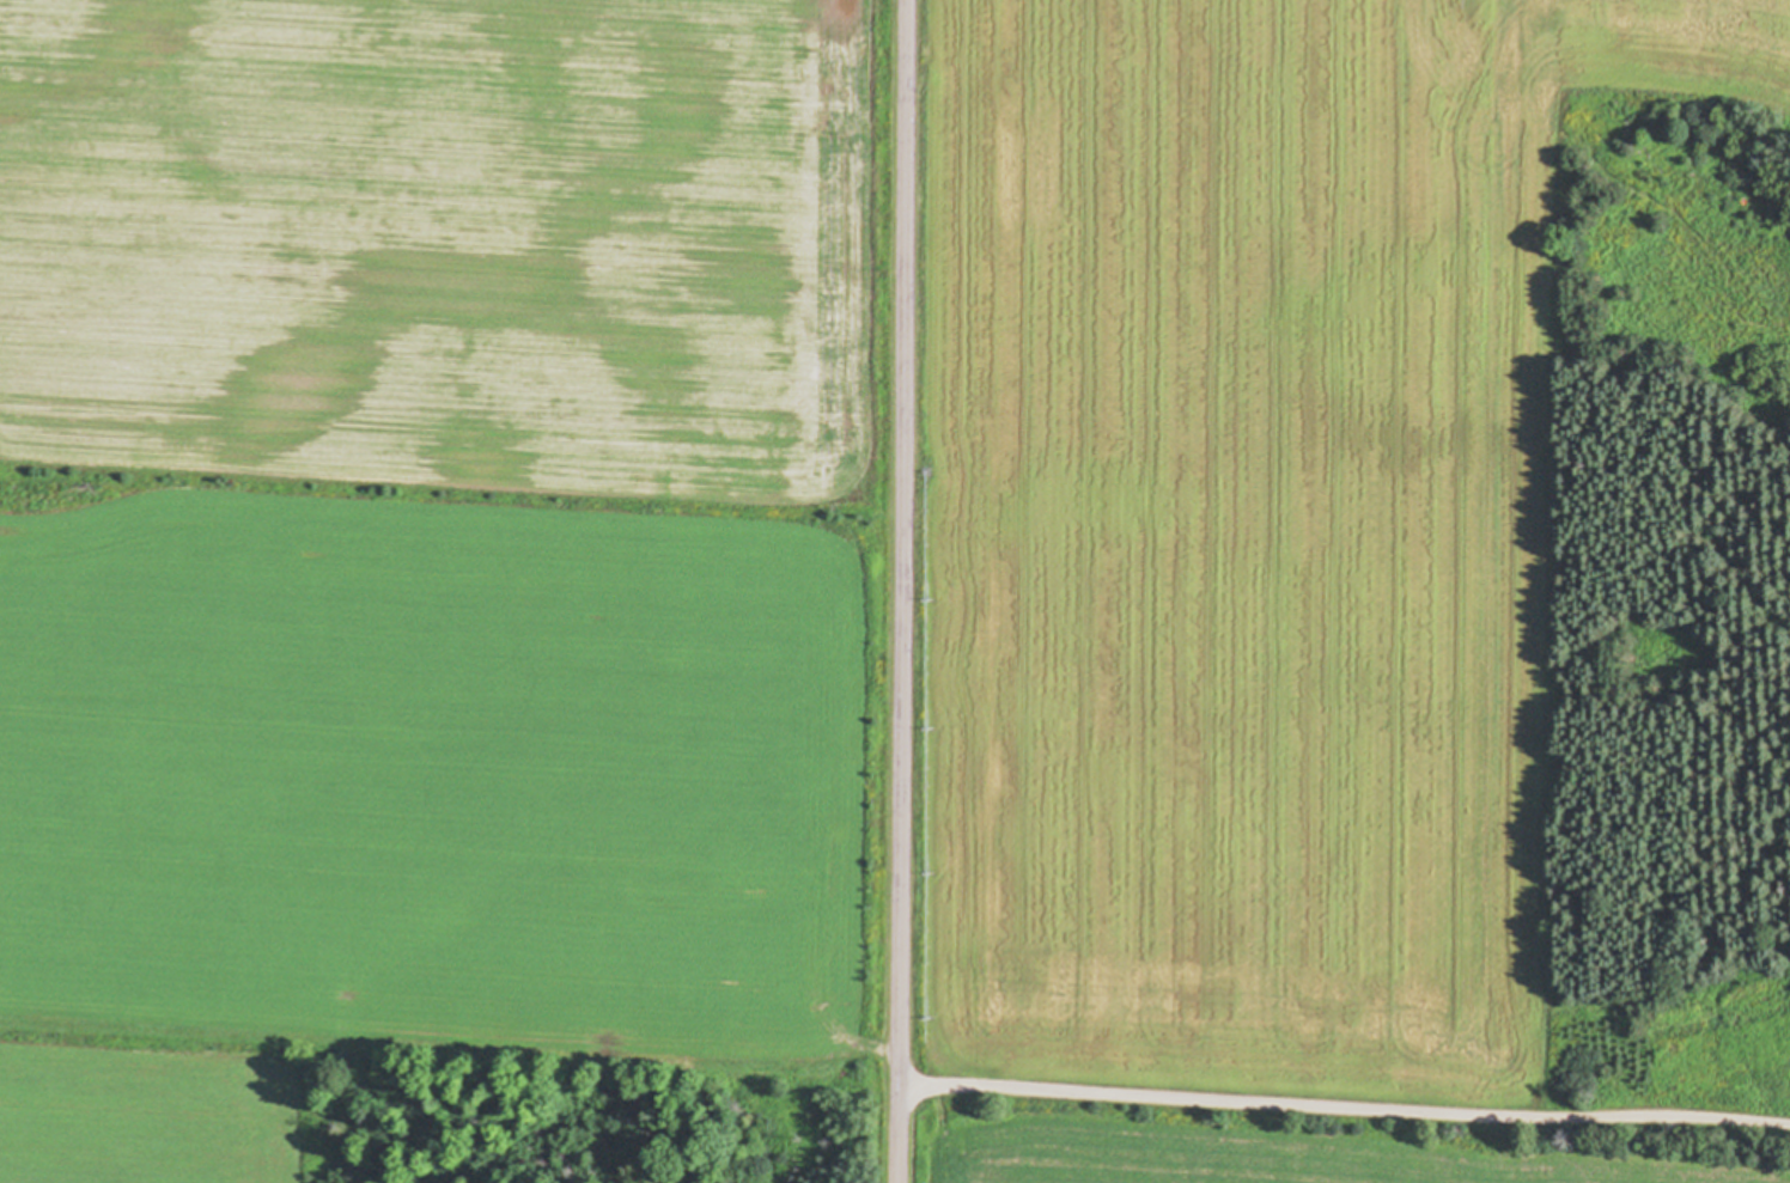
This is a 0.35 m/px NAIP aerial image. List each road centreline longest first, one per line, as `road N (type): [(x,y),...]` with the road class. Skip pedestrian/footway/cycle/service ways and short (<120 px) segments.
road 1 (residential): [(896,1182),(904,0)]

